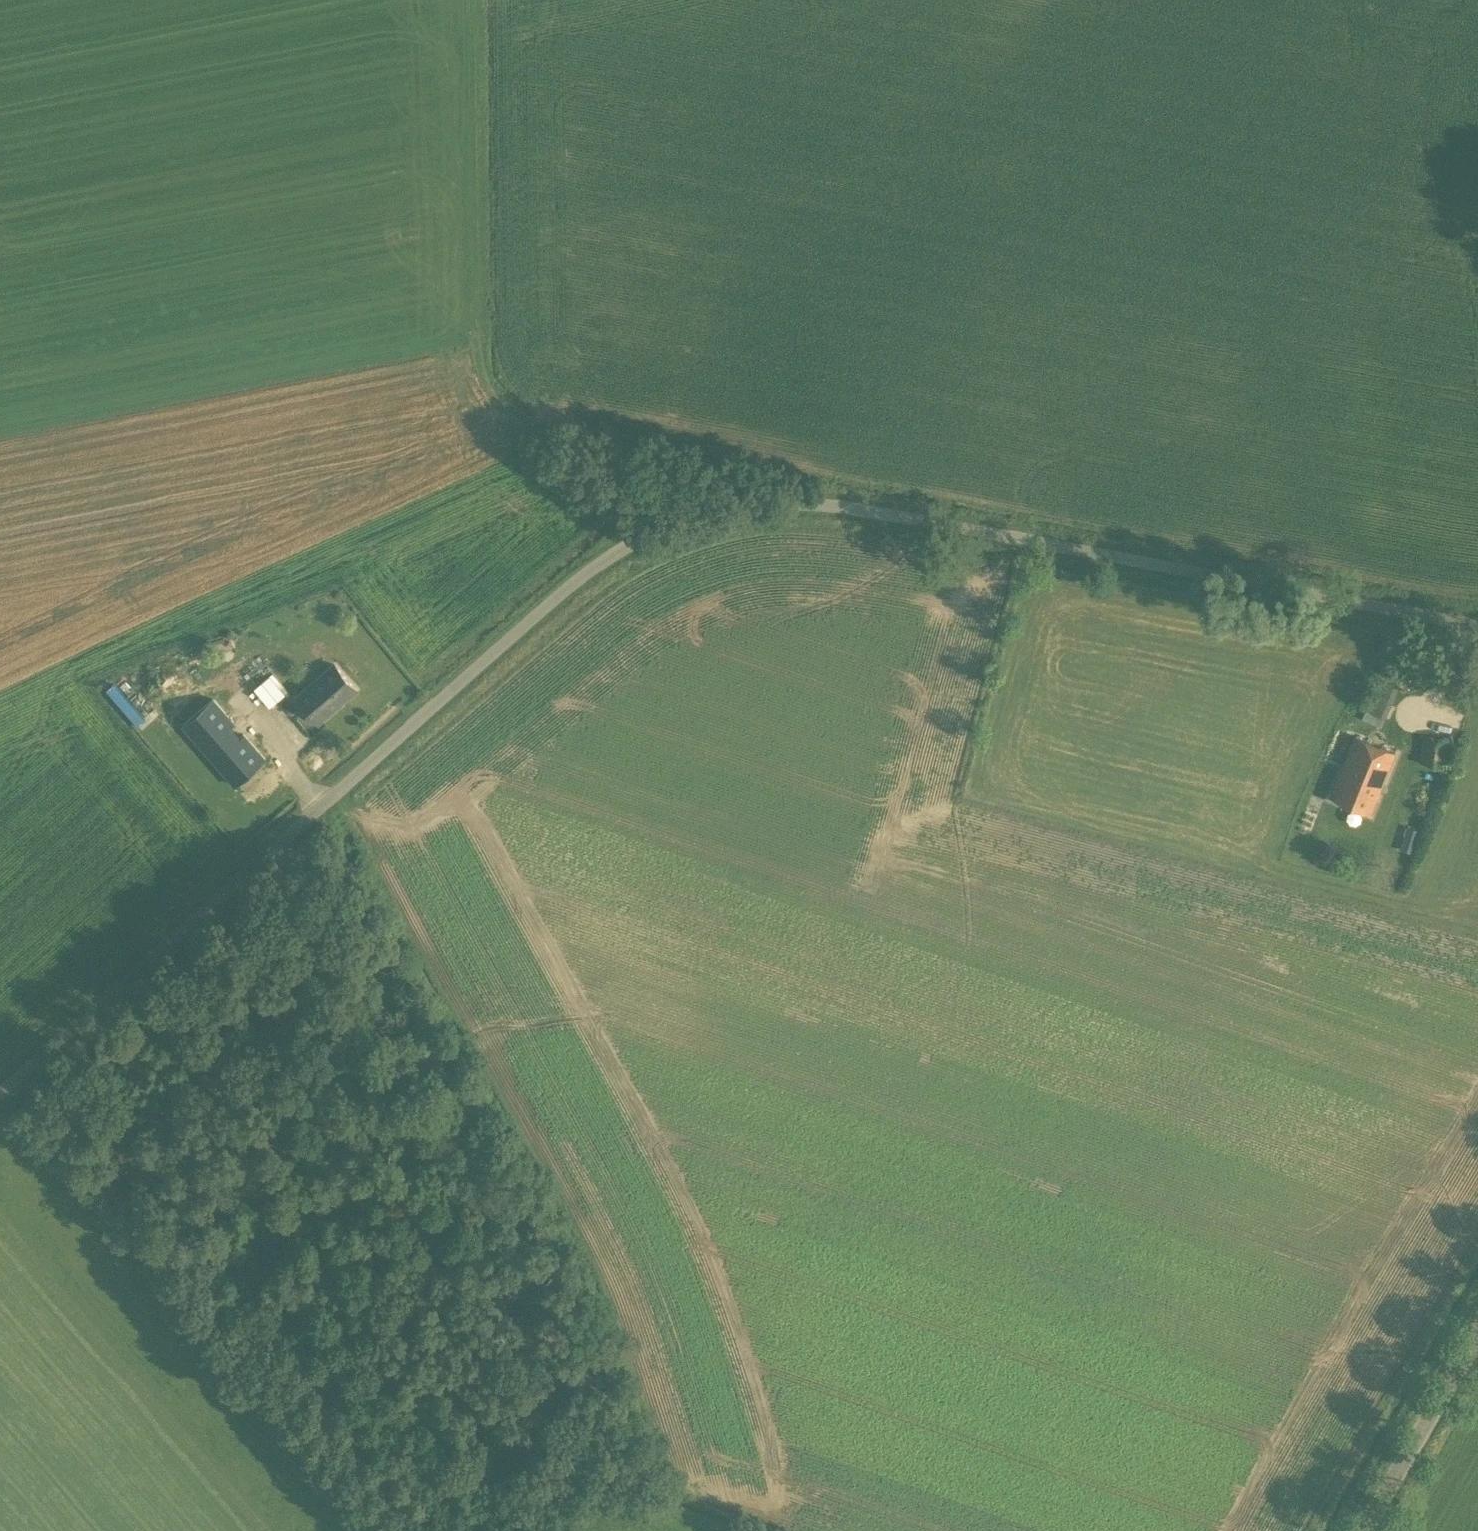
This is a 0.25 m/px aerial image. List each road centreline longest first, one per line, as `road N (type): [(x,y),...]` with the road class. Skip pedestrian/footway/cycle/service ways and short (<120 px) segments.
road 1 (unclassified): [(0,1079),(575,582),(678,524),(741,509),(837,506),(1477,624)]
road 2 (unclassified): [(1354,1530),(1376,1478),(1477,1310)]

